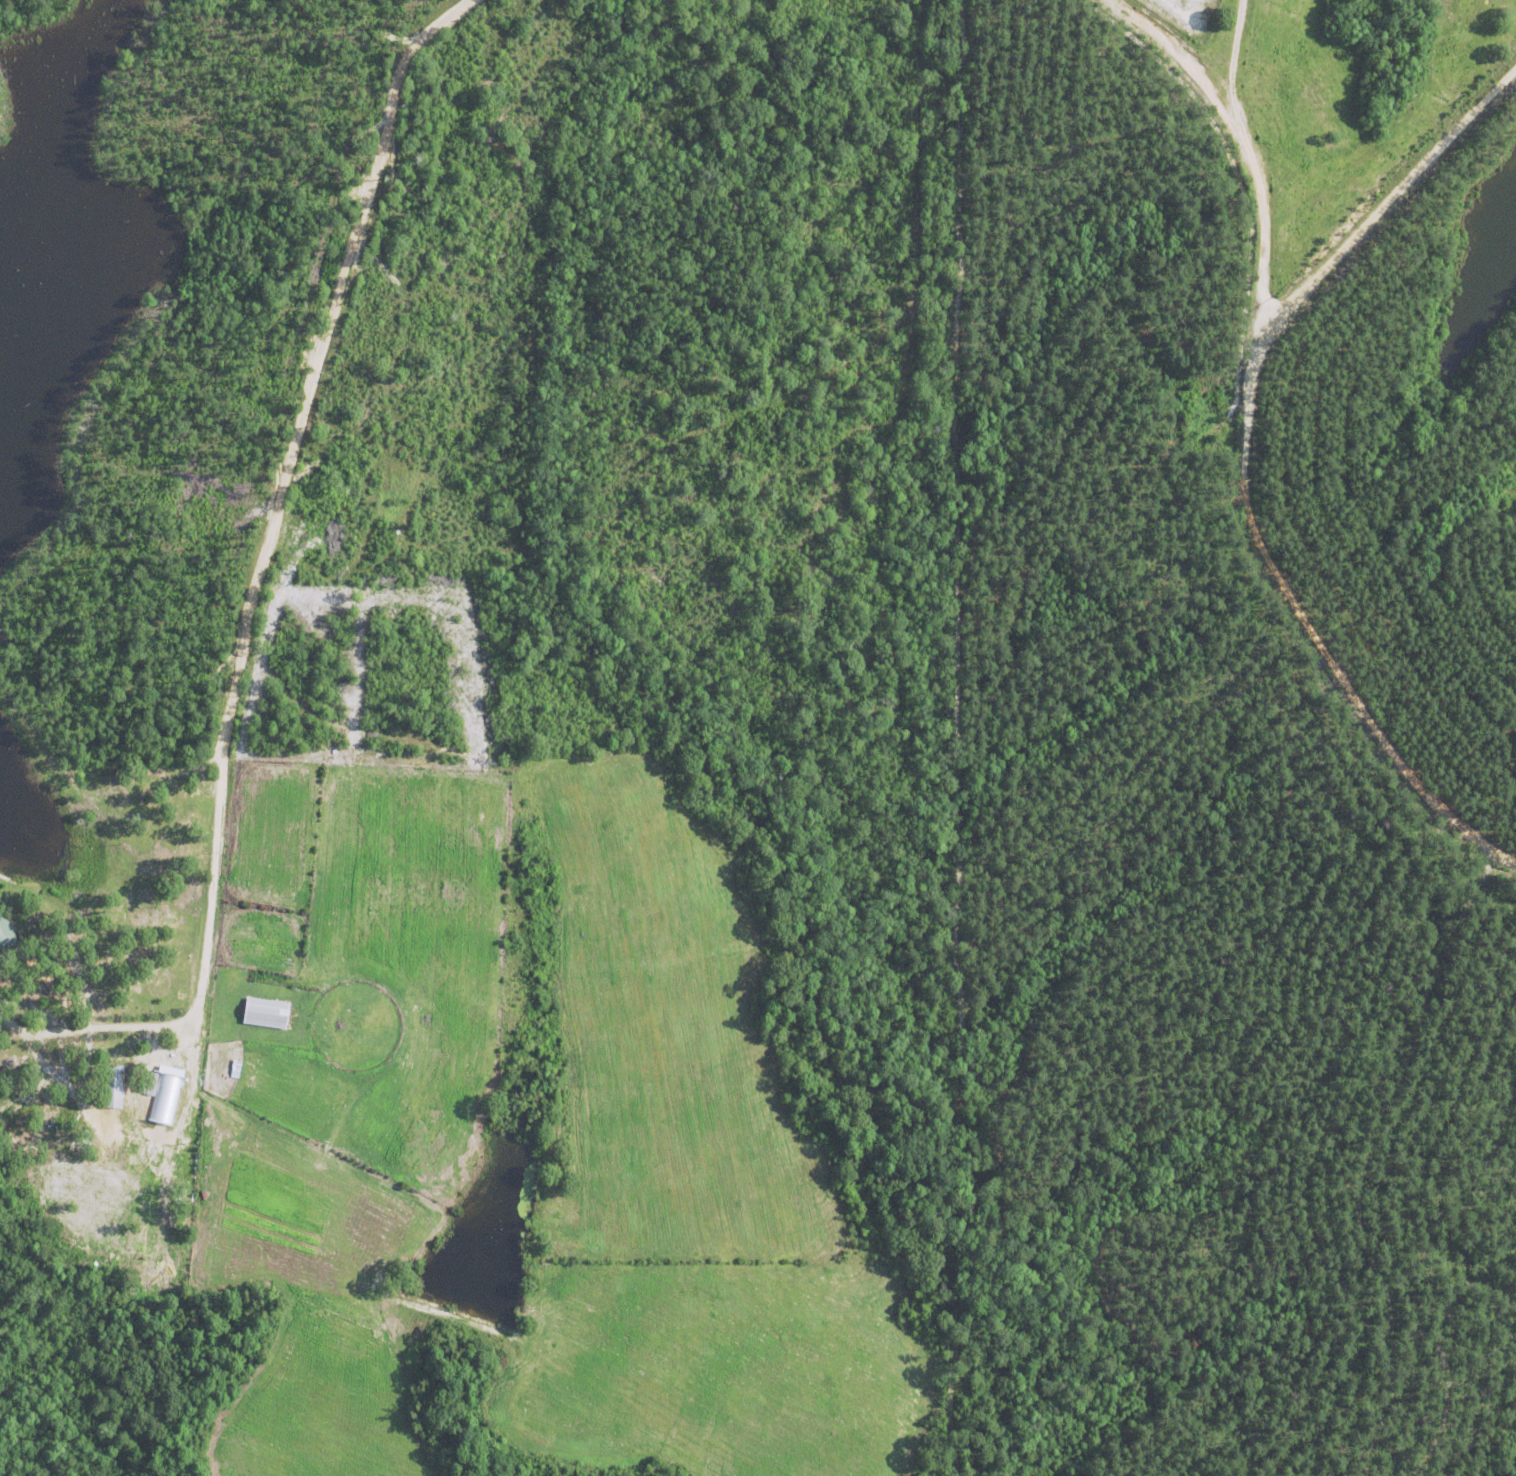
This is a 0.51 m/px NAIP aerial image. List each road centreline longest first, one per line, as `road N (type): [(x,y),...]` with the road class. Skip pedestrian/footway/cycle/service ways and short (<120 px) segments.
road 1 (residential): [(474,0),(406,69),(304,411),(229,720),(195,1013),(171,1024),(44,1036)]
road 2 (residential): [(1515,73),(1293,296),(1270,308)]

